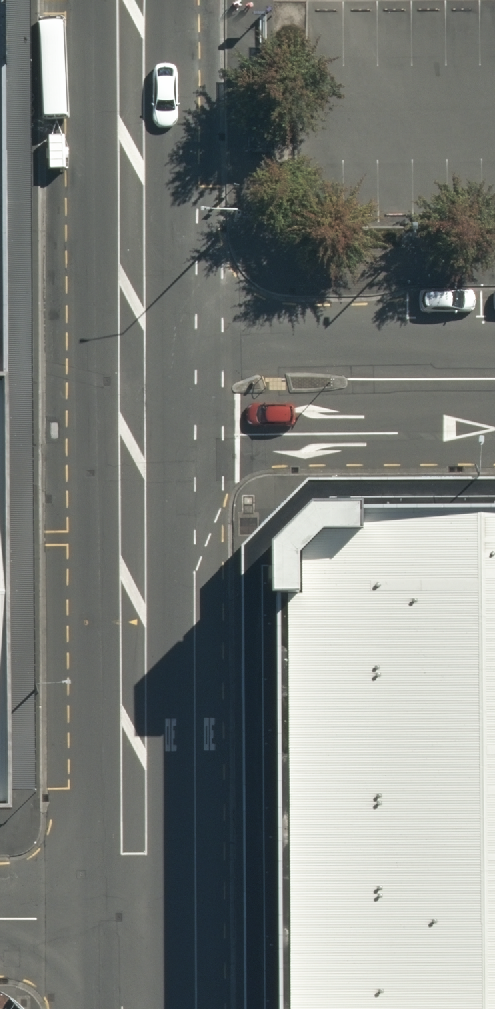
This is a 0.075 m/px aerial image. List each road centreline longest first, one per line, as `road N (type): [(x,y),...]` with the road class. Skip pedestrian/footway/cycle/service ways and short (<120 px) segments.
road 1 (tertiary): [(141,379),(144,918)]
road 2 (tertiary): [(138,0),(141,379)]
road 3 (unclassified): [(141,379),(494,376)]
road 4 (unclassified): [(144,918),(0,919)]

